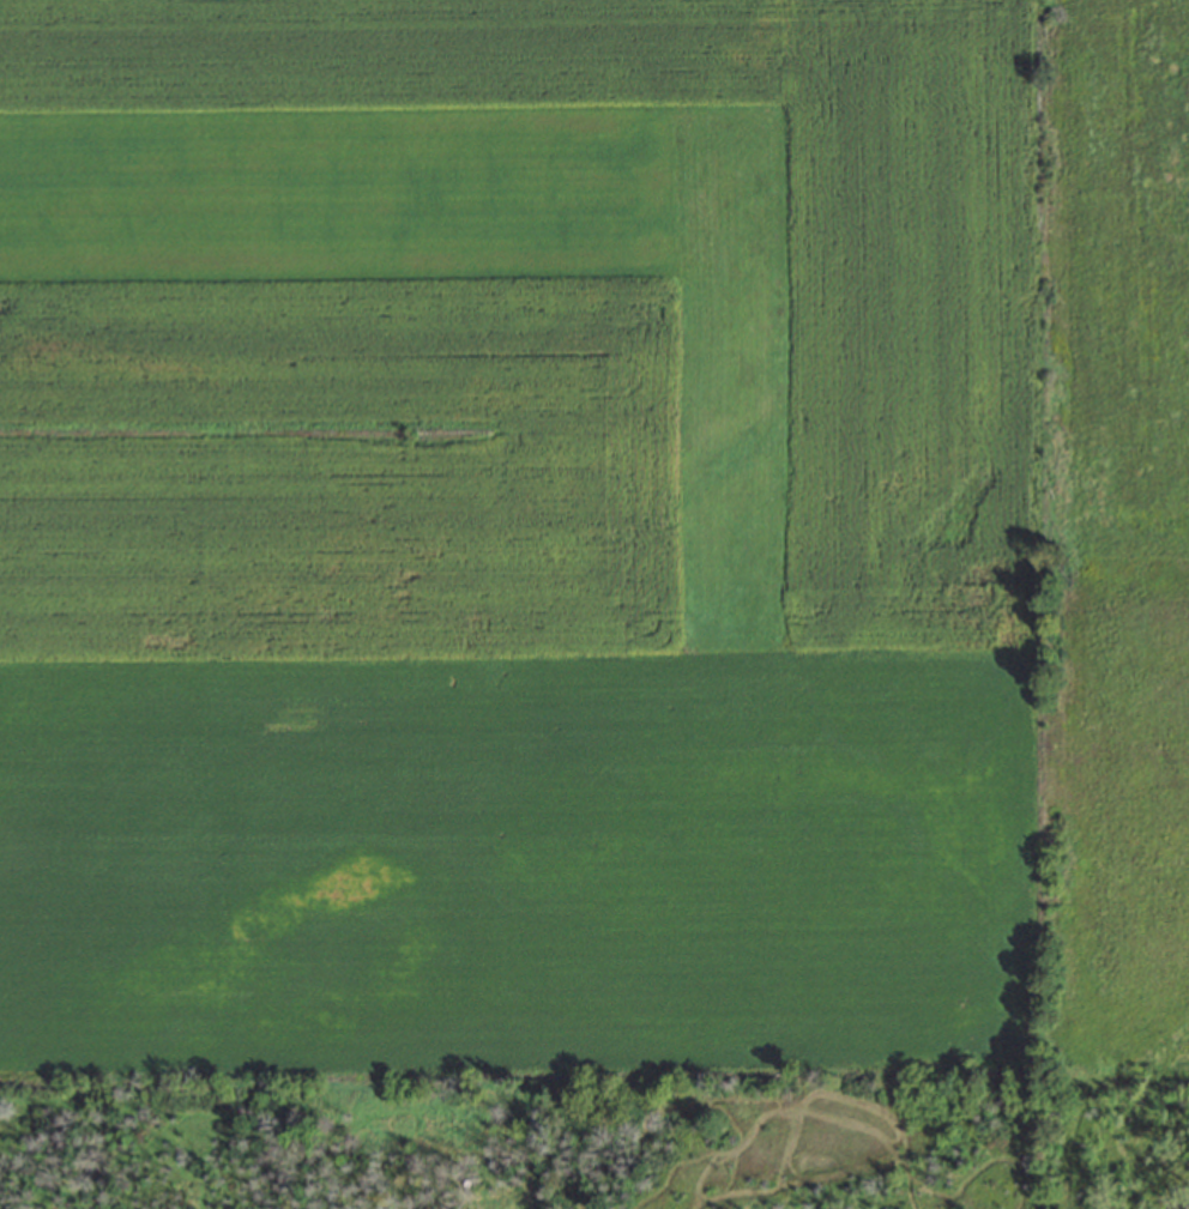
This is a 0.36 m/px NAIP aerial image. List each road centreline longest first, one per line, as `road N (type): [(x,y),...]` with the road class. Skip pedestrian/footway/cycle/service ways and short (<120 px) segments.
road 1 (track): [(1064,1208),(1066,1157),(1093,1076)]

